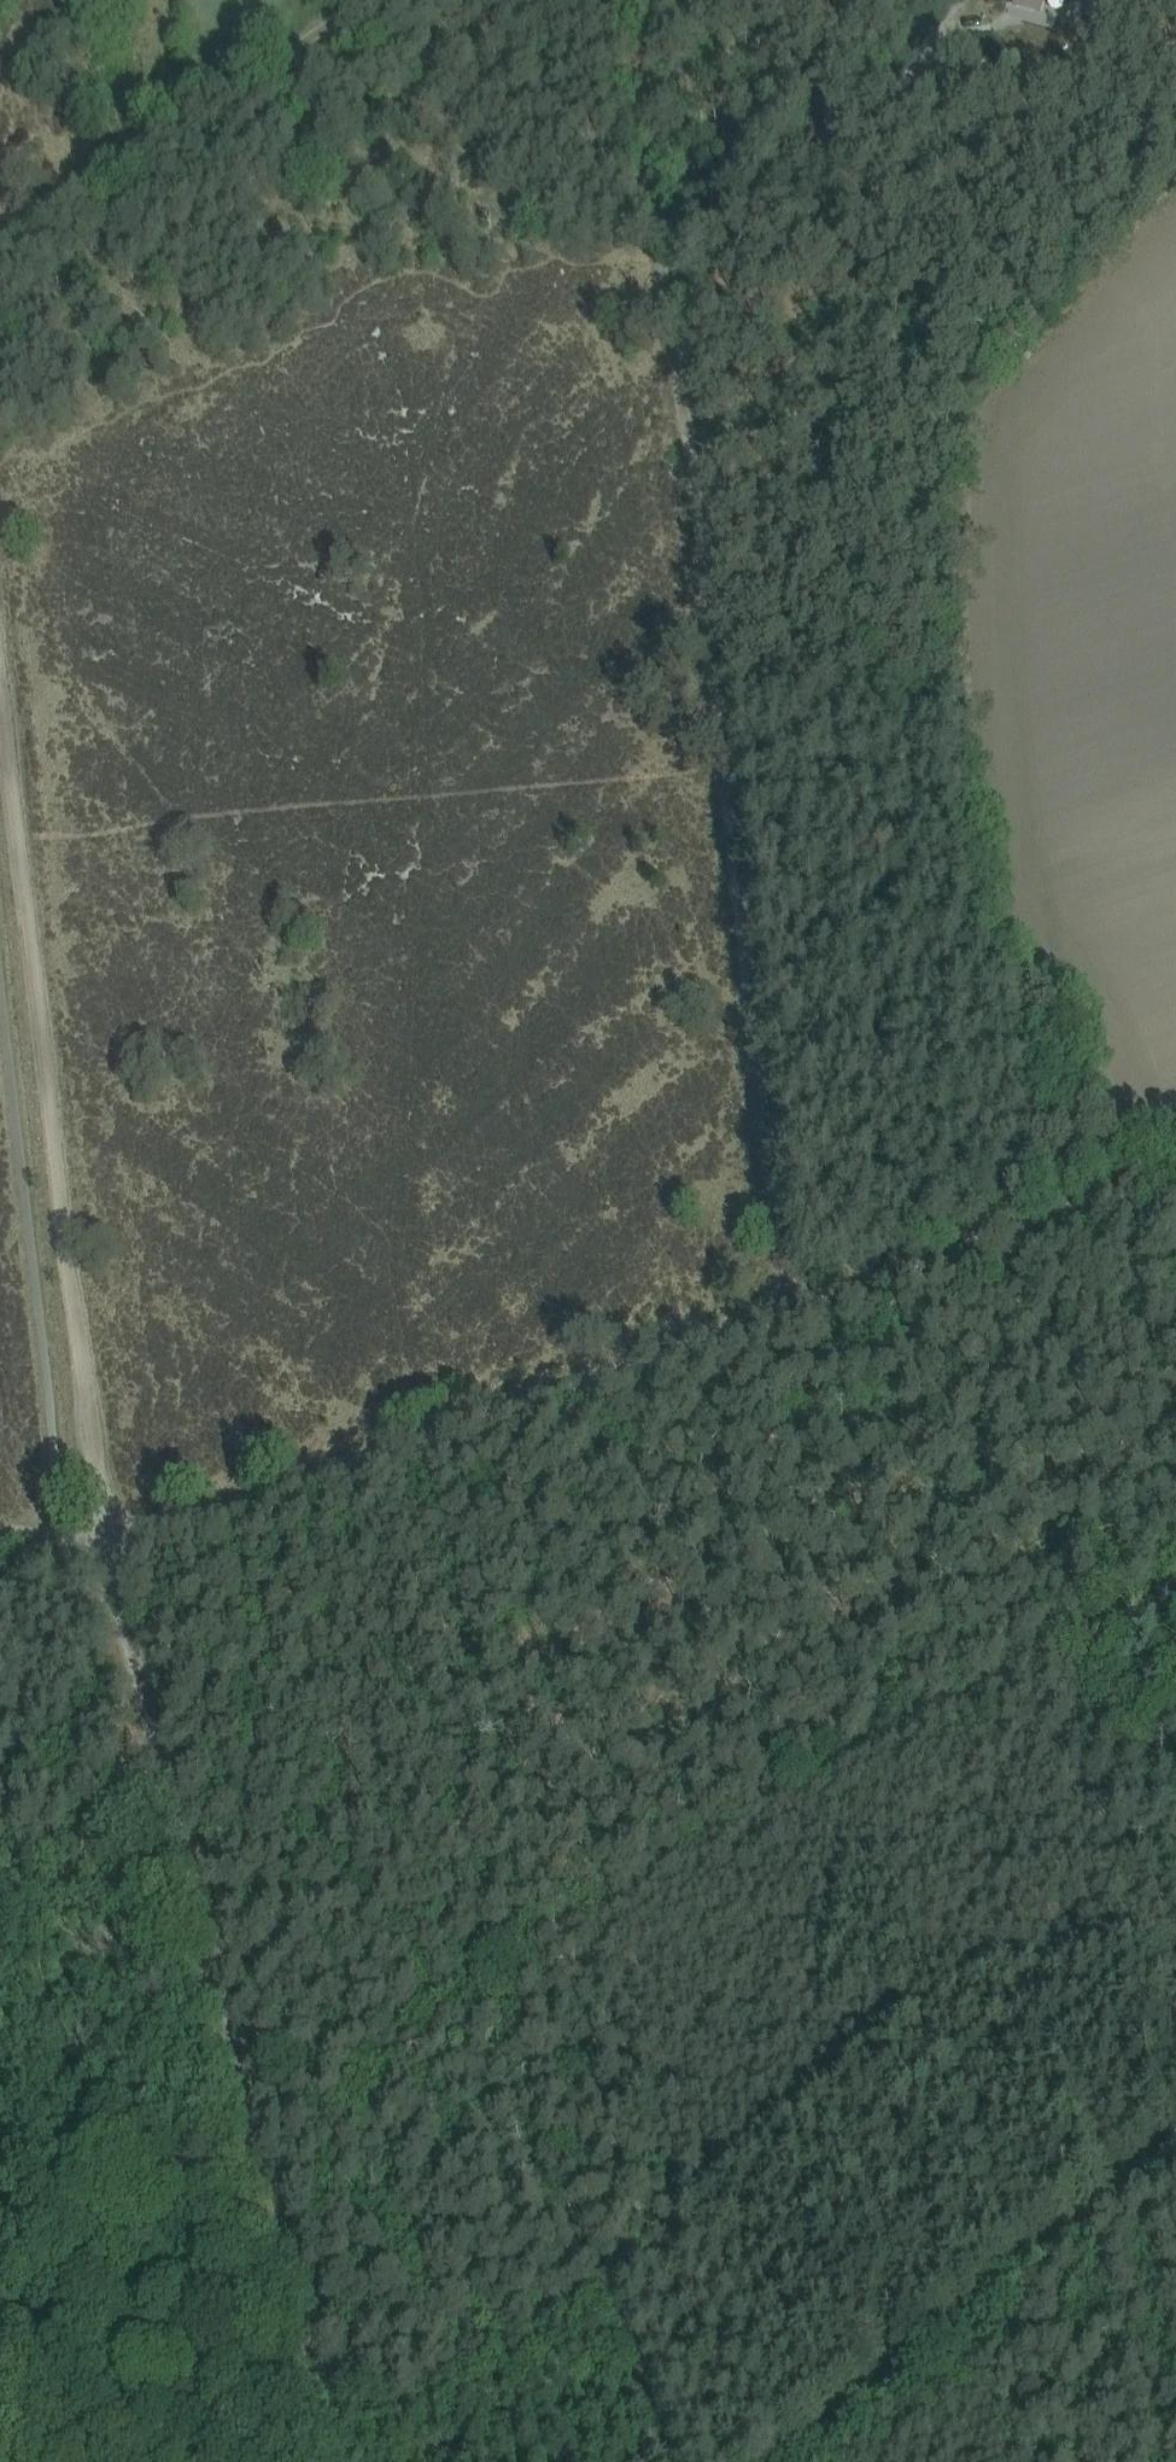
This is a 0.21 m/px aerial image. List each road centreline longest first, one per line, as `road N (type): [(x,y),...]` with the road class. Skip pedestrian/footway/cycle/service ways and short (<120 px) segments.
road 1 (track): [(634,0),(777,1318)]
road 2 (track): [(164,1812),(109,1559),(49,1180),(0,701)]
road 3 (track): [(810,2461),(1175,2175)]
road 4 (track): [(362,0),(0,246)]
road 5 (track): [(235,2113),(330,2461)]
road 6 (track): [(235,2113),(0,2329)]

